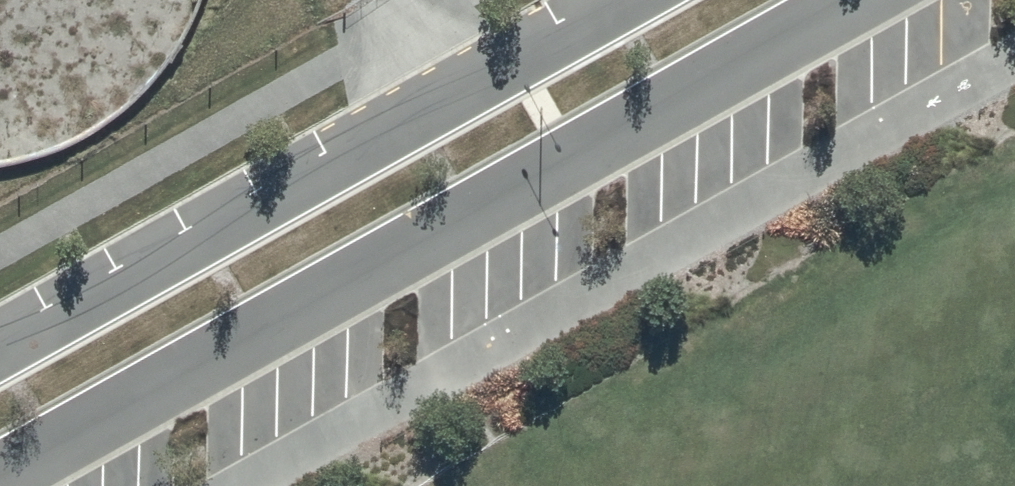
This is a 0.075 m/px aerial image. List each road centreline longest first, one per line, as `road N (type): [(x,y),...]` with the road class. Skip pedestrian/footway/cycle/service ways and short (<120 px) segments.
road 1 (unclassified): [(832,0),(0,464)]
road 2 (unclassified): [(0,372),(664,0)]

